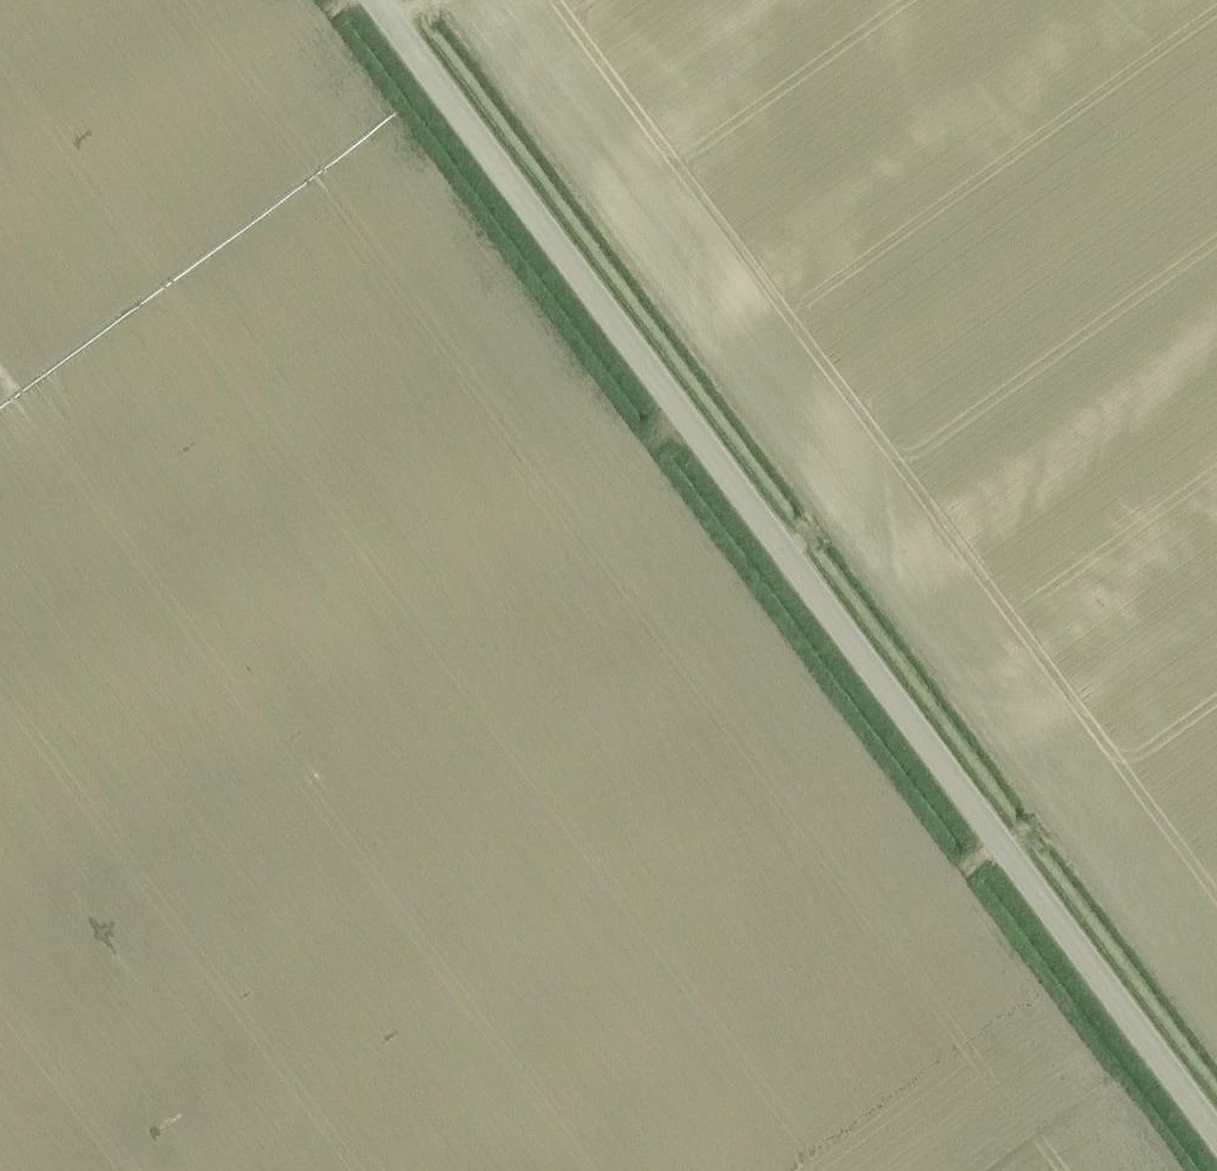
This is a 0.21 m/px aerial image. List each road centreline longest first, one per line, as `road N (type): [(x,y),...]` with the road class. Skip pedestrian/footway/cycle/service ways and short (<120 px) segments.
road 1 (tertiary): [(1216,1141),(371,0)]

